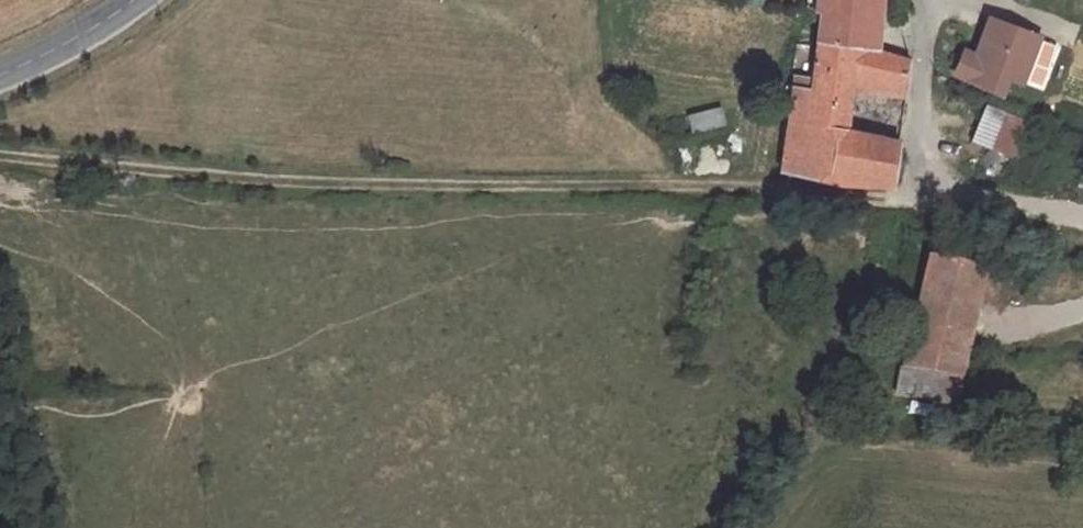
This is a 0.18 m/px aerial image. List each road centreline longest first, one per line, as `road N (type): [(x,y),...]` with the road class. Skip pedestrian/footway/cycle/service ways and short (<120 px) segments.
road 1 (track): [(0,155),(272,182),(694,186),(905,205)]
road 2 (residential): [(913,0),(924,56),(905,205)]
road 3 (tertiary): [(136,0),(115,20),(0,78)]

